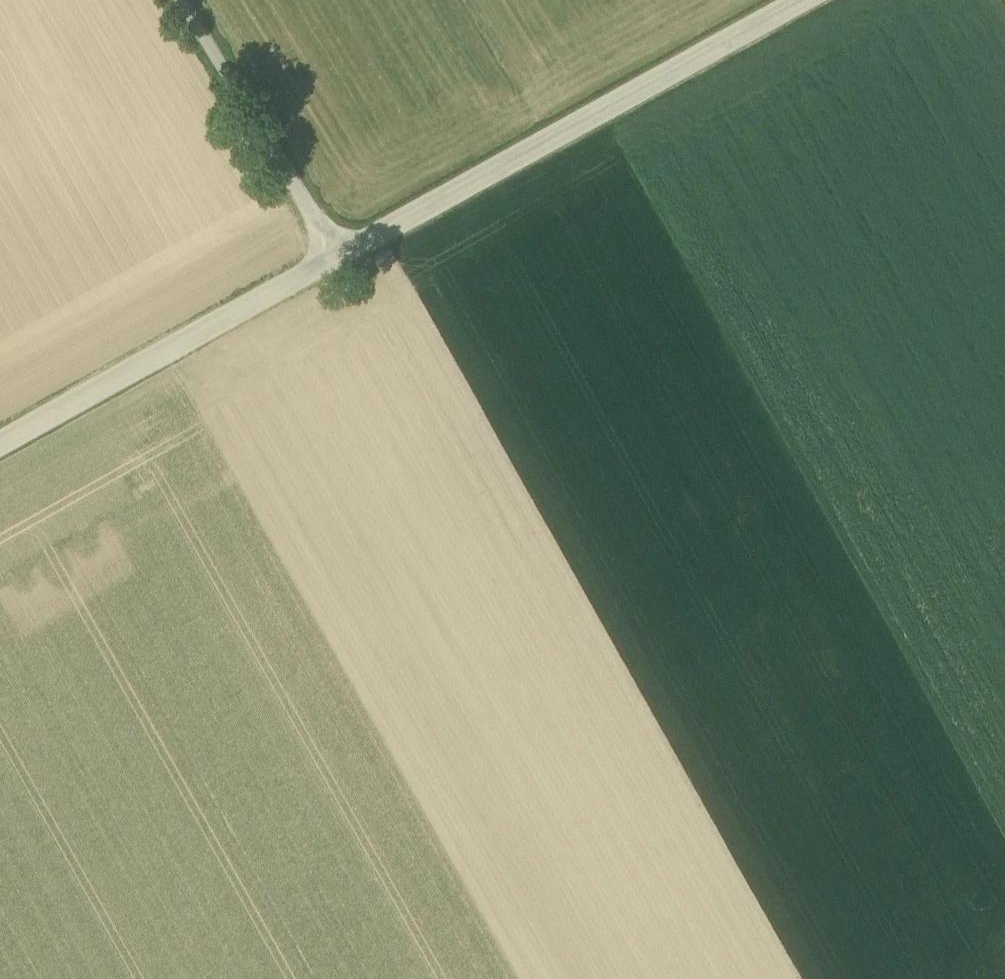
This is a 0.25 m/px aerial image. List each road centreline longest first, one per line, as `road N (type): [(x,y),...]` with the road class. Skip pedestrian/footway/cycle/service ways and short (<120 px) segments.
road 1 (unclassified): [(802,0),(336,255)]
road 2 (unclassified): [(336,255),(0,443)]
road 3 (unclassified): [(336,255),(180,0)]

